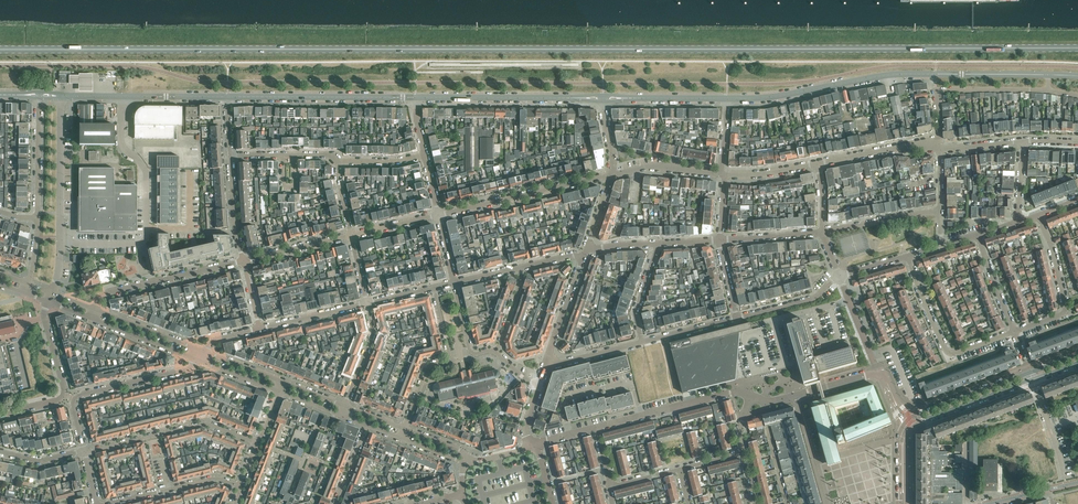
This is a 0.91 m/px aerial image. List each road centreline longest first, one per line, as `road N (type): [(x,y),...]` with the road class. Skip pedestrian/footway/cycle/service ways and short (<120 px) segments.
road 1 (secondary): [(1077,48),(0,50)]
road 2 (tertiary): [(727,98),(898,74),(1077,76)]
road 3 (unclassified): [(60,244),(145,238),(146,171),(121,143),(121,96)]
road 4 (tertiary): [(227,97),(416,98)]
road 5 (residential): [(439,215),(611,175)]
road 6 (residential): [(254,442),(204,424),(84,452)]
road 7 (tertiary): [(416,98),(583,98)]
road 8 (residential): [(94,309),(102,294),(243,261)]
road 9 (residential): [(596,427),(737,392),(751,395)]
road 10 (residential): [(434,288),(449,355),(427,367),(404,428)]
road 11 (residential): [(1014,332),(1066,308),(1039,215)]
road 12 (residential): [(61,96),(60,244)]
road 13 (residential): [(73,401),(188,369),(194,358)]
road 14 (tertiary): [(1030,372),(909,417)]
road 15 (tertiary): [(913,425),(1032,380)]
road 16 (residential): [(938,148),(817,163)]
road 17 (residential): [(39,97),(37,218)]

